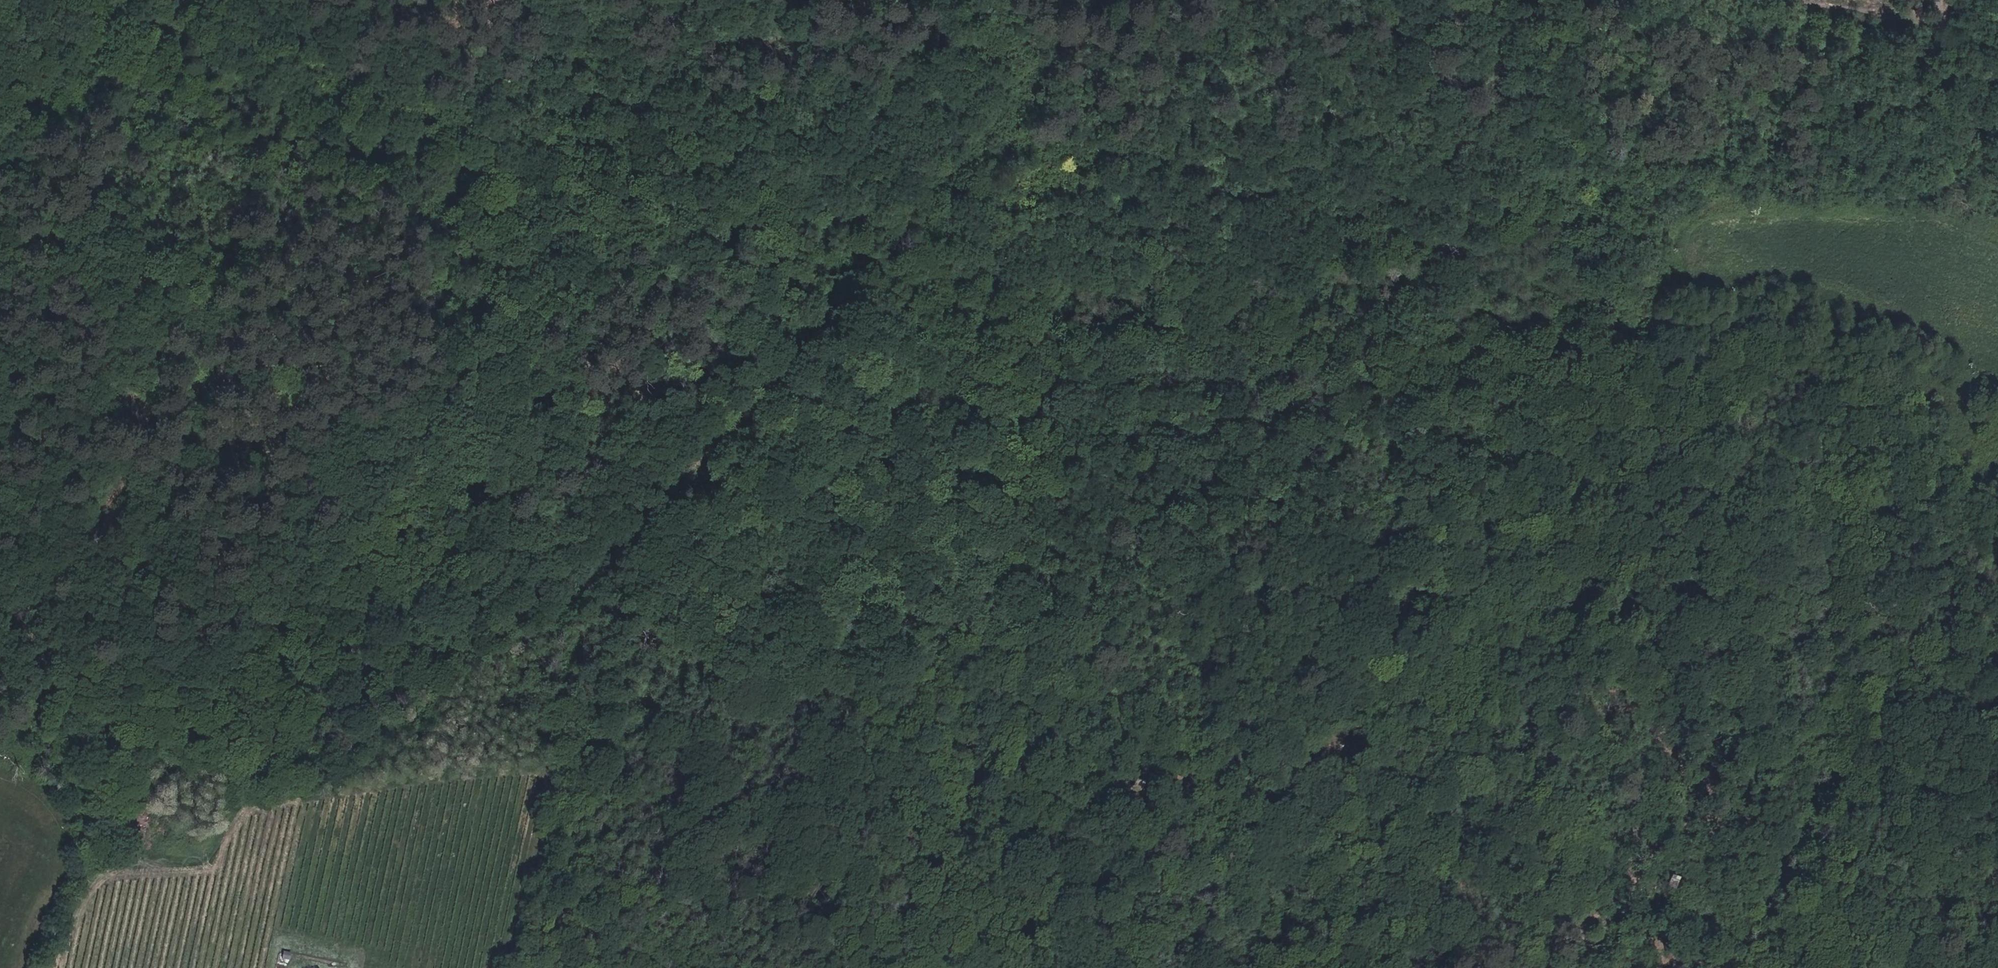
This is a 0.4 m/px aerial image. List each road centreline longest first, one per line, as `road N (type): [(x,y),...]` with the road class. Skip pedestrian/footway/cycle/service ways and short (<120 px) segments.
road 1 (track): [(937,0),(929,44),(895,93),(789,137),(947,188),(960,223),(1007,255),(1005,307),(1059,337),(1121,276),(1312,333),(1386,343),(1410,331),(1459,333),(1527,374),(1632,355),(1917,402),(1997,501)]

